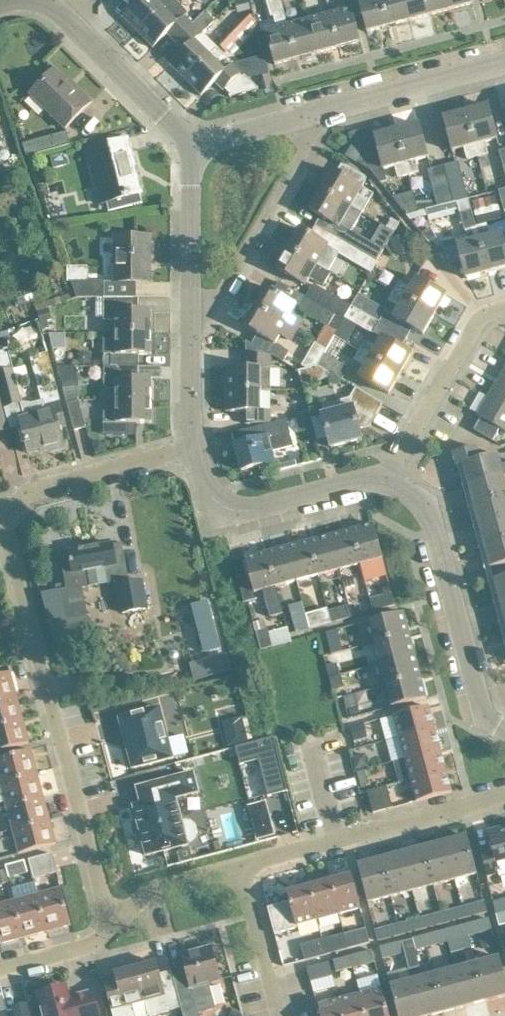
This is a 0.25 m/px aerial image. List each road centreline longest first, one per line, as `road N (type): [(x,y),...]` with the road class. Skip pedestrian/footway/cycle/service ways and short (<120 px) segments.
road 1 (residential): [(117,919),(2,511)]
road 2 (unclassified): [(392,484),(432,517),(486,721),(504,732)]
road 3 (residential): [(241,866),(504,799)]
road 4 (residential): [(191,331),(205,319),(310,142),(315,113)]
road 5 (unclassified): [(193,444),(209,494),(230,509),(363,480),(392,484)]
road 6 (residential): [(392,484),(482,315),(504,308)]
road 7 (residential): [(2,511),(33,489),(193,444)]
road 8 (residential): [(315,113),(504,62)]
road 9 (unclassified): [(192,147),(191,331)]
road 10 (unclassified): [(68,16),(192,147)]
road 11 (residential): [(282,1015),(241,866)]
road 12 (residential): [(117,919),(154,887),(241,866)]
road 13 (residential): [(0,968),(87,945),(117,919)]
road 14 (residential): [(192,147),(315,113)]

